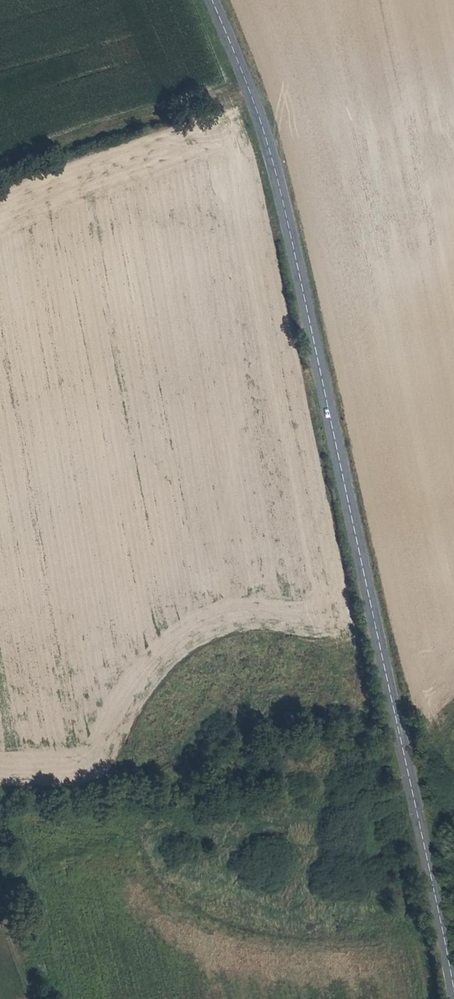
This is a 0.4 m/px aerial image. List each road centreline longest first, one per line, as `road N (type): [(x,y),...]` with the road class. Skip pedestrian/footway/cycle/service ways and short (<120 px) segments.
road 1 (tertiary): [(453,961),(439,864),(266,131),(213,0)]

